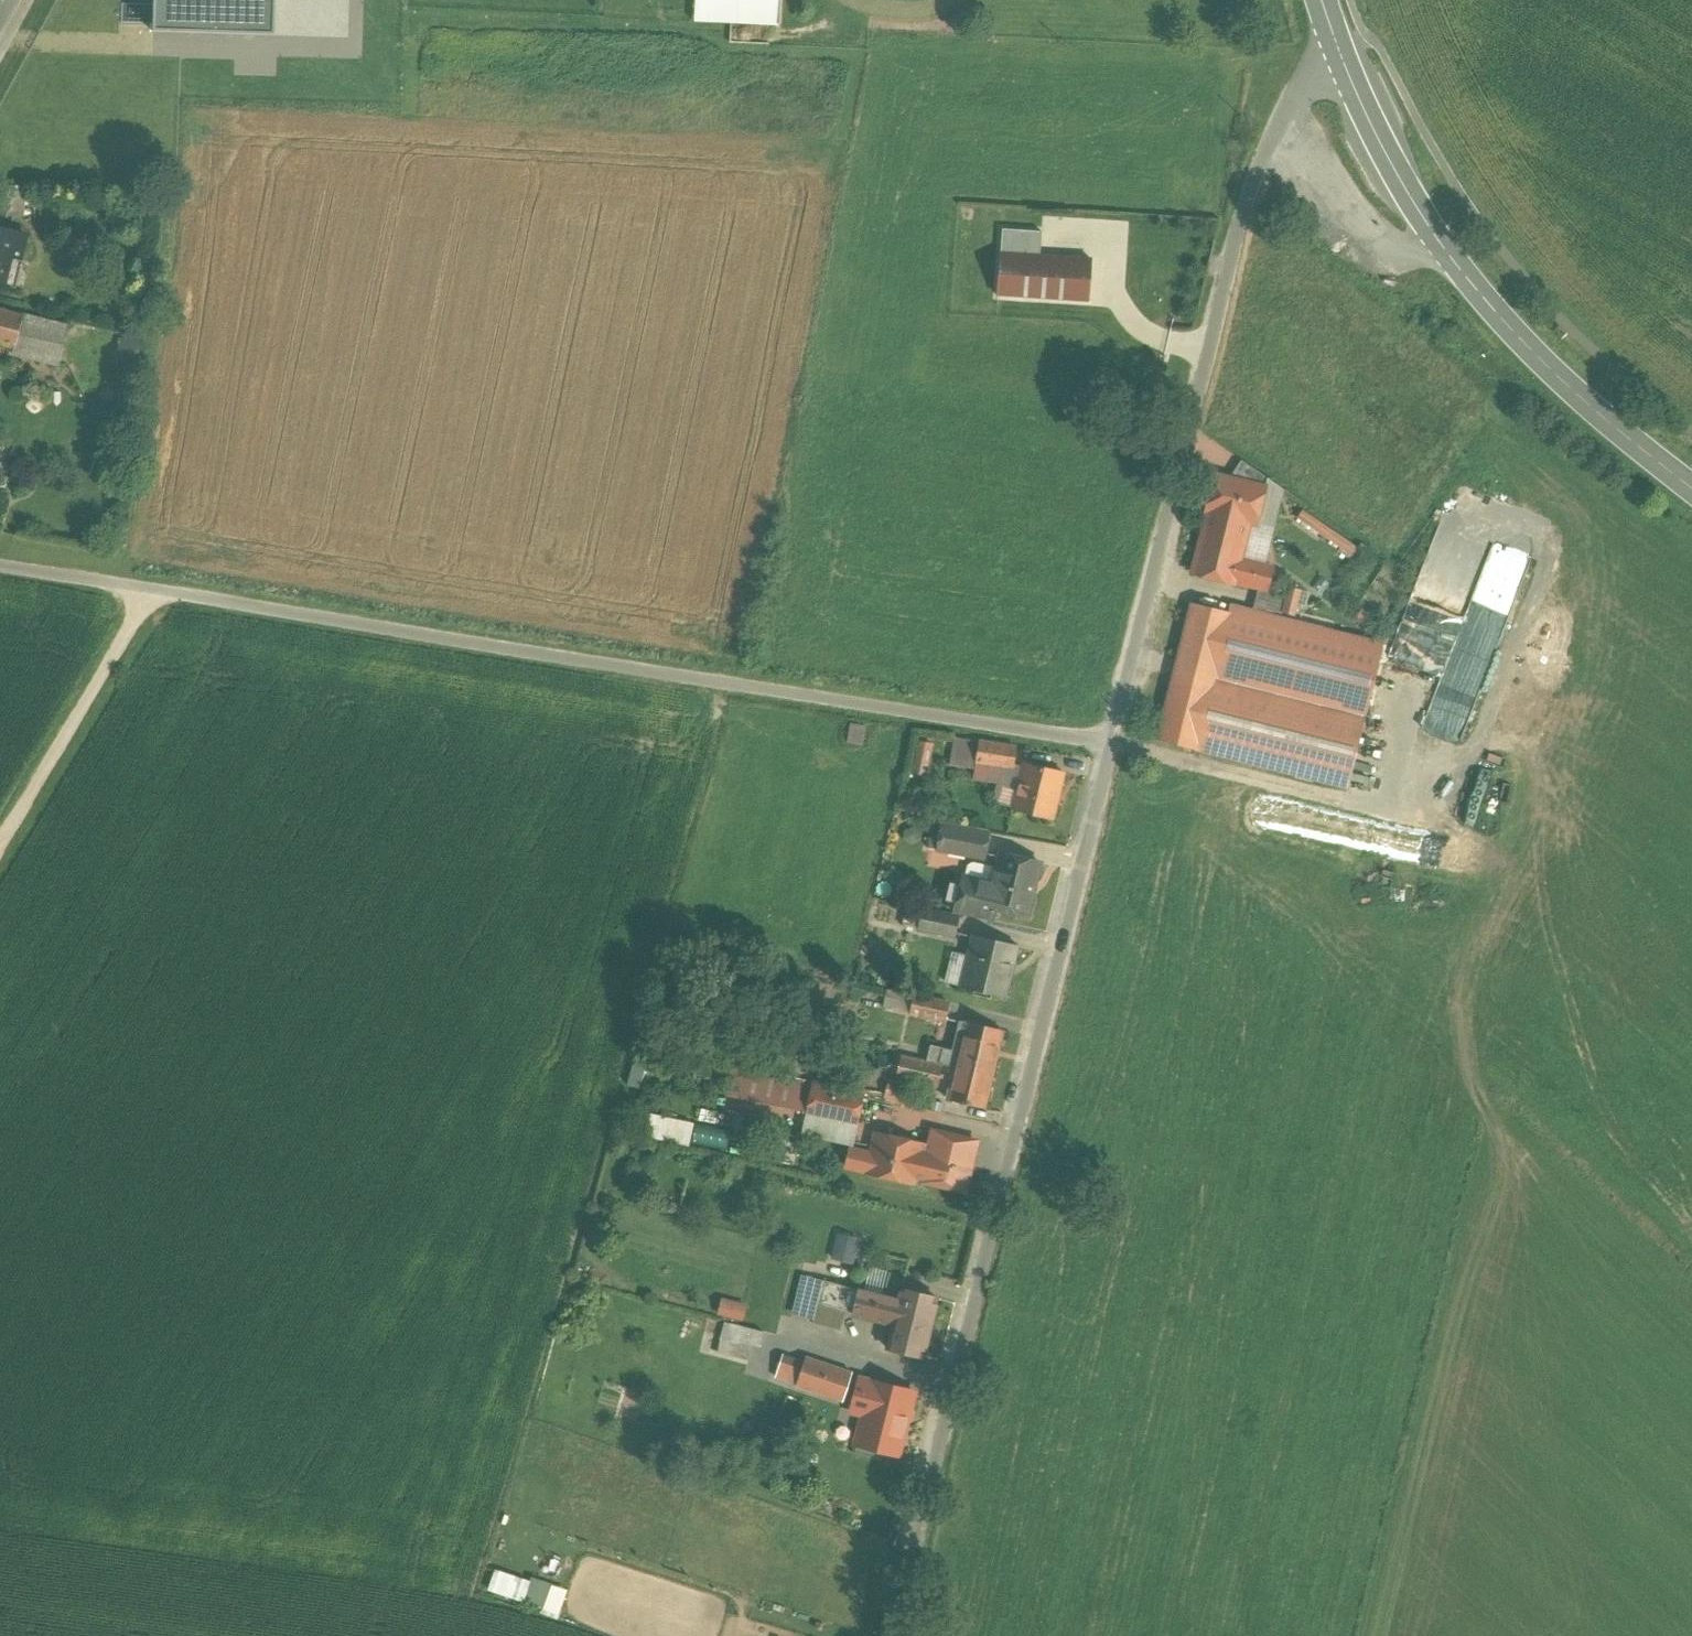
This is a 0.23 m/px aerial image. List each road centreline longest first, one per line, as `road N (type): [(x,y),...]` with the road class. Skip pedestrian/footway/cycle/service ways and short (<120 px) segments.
road 1 (residential): [(1111,741),(0,569)]
road 2 (residential): [(1111,741),(886,1635)]
road 3 (residential): [(1285,117),(1240,221),(1111,741)]
road 4 (secondary): [(1442,247),(1552,372),(1691,489)]
road 5 (track): [(150,592),(0,841)]
road 6 (unclassified): [(1285,117),(1354,220),(1402,254),(1442,247)]
road 7 (secondary): [(1340,52),(1375,133),(1442,247)]

